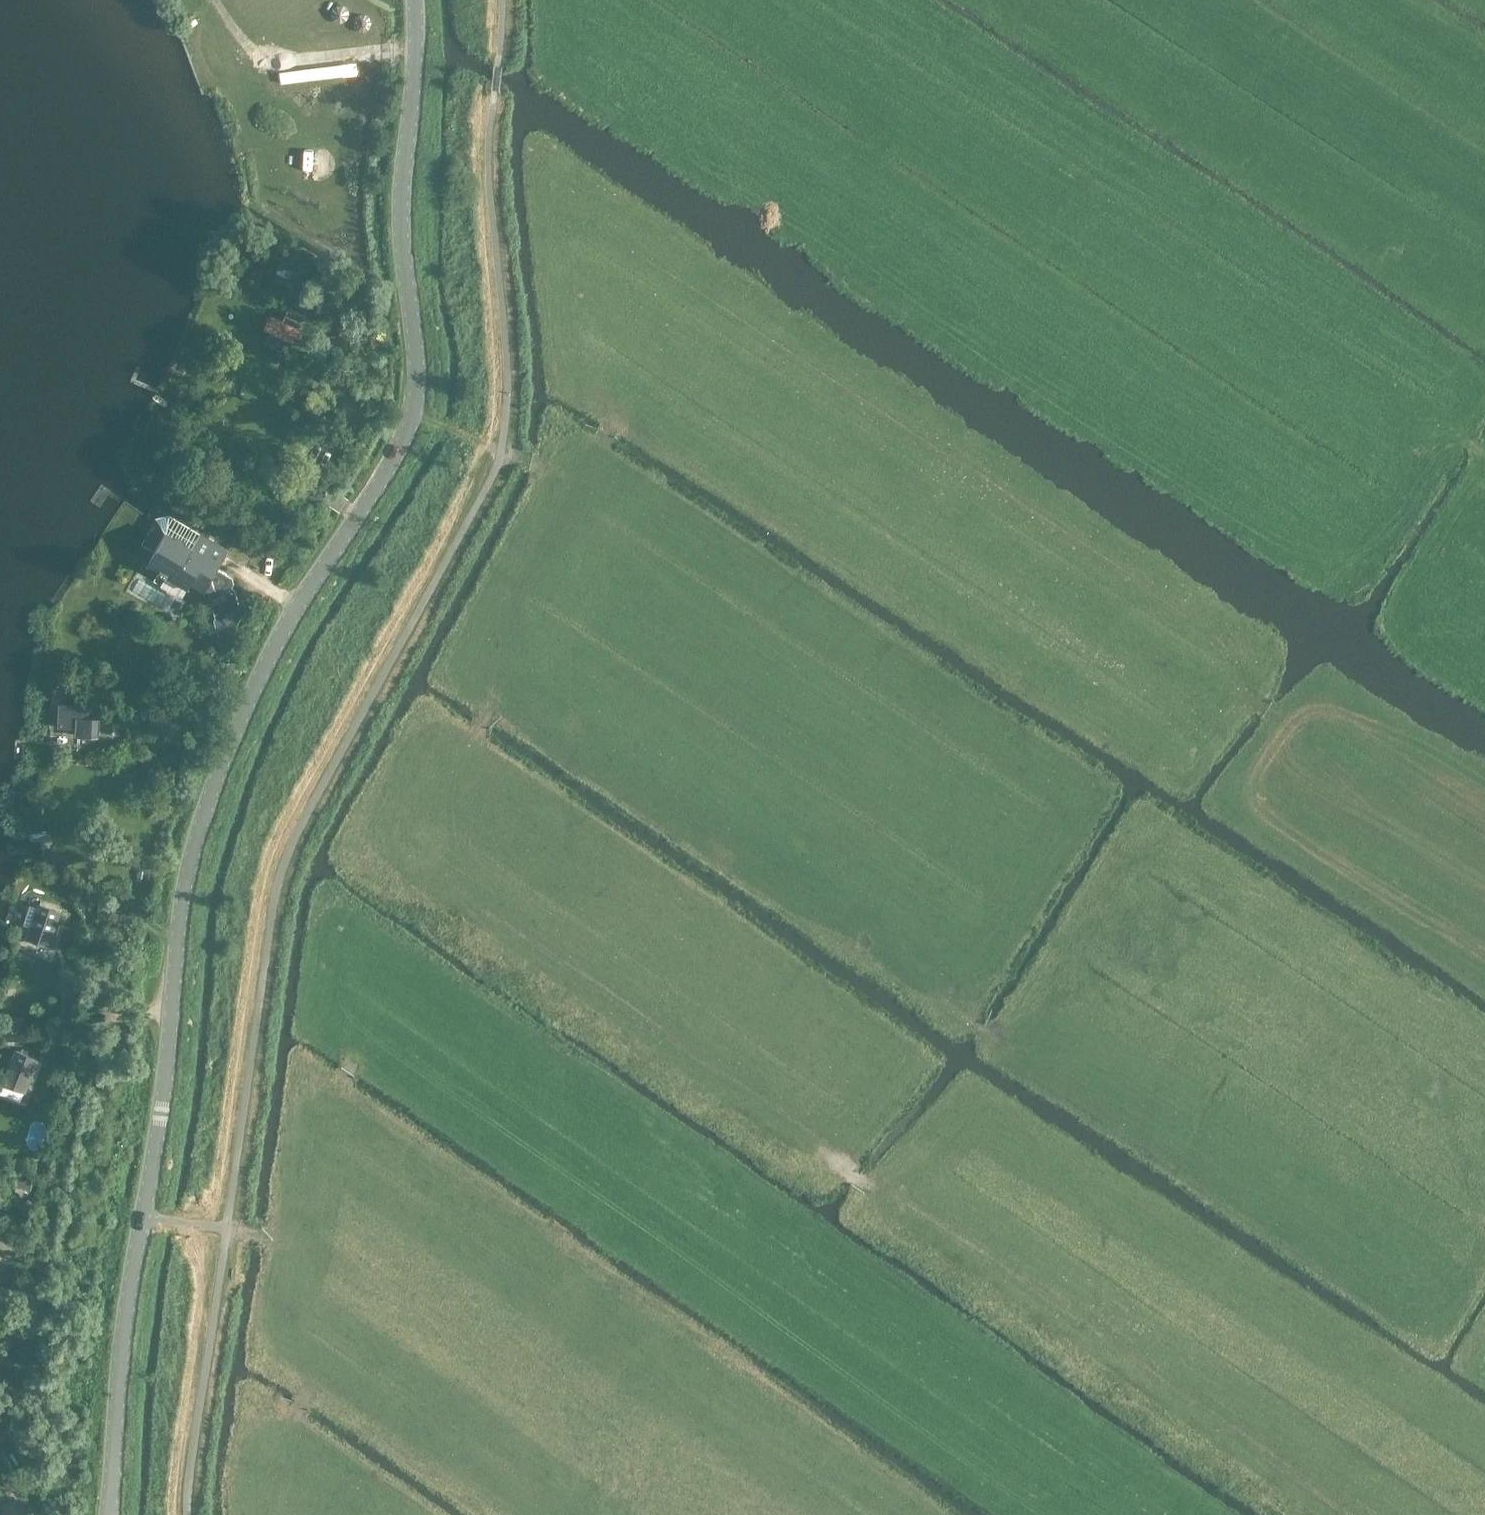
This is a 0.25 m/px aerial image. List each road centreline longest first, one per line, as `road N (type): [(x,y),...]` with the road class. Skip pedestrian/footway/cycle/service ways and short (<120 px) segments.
road 1 (tertiary): [(109,1514),(125,1316),(193,847),(230,739),(297,602),(401,450),(414,415),(417,352),(398,217),(415,0)]
road 2 (track): [(672,431),(625,402),(584,465),(557,469),(414,415)]
road 3 (track): [(481,722),(503,623),(559,520),(565,488),(557,469)]
road 4 (track): [(218,0),(268,64),(416,47)]
road 5 (track): [(358,1289),(286,1244),(227,1229)]

